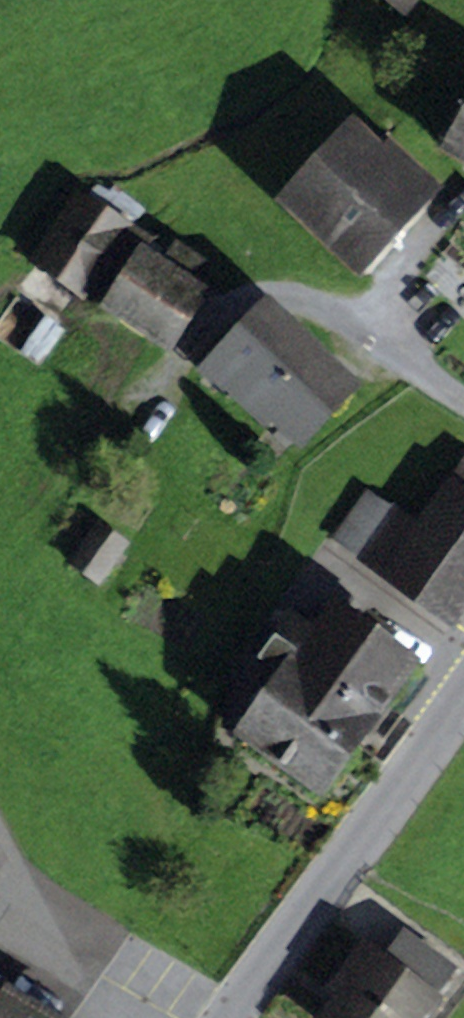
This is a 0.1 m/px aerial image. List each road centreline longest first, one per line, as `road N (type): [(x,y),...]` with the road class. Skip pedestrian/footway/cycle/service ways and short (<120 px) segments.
road 1 (residential): [(227,1017),(463,690)]

